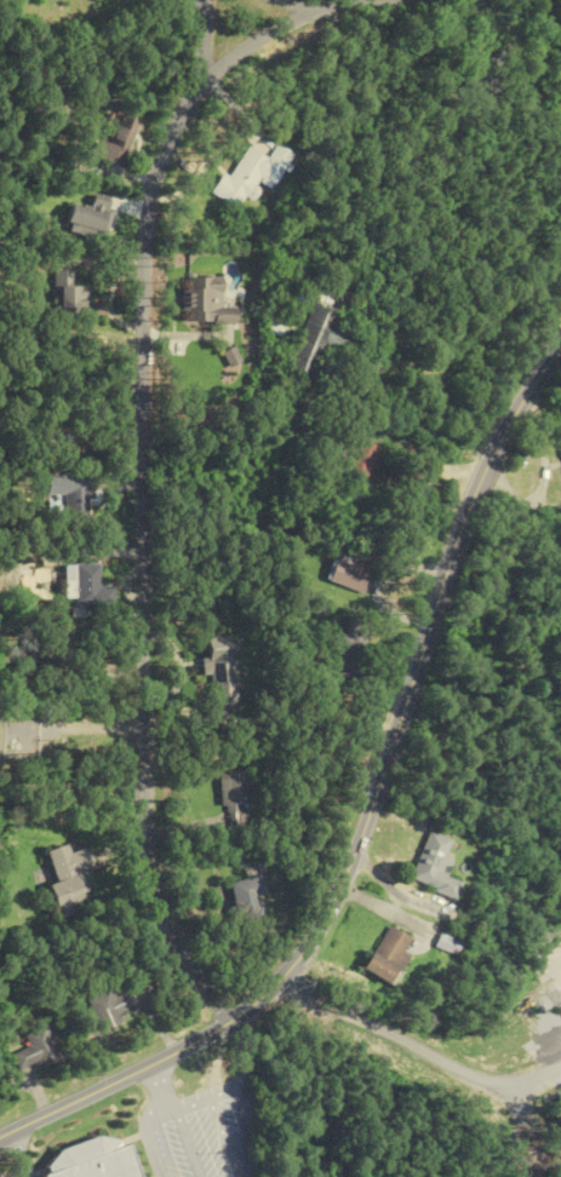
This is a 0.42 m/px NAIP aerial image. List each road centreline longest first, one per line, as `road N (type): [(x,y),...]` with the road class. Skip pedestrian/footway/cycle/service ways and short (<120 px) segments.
road 1 (residential): [(370,0),(326,7),(196,86),(167,144),(148,220),(141,291),(154,897),(223,1023)]
road 2 (tertiary): [(560,354),(517,417),(475,507),(377,813),(344,895),(298,964),(223,1023),(0,1135)]

